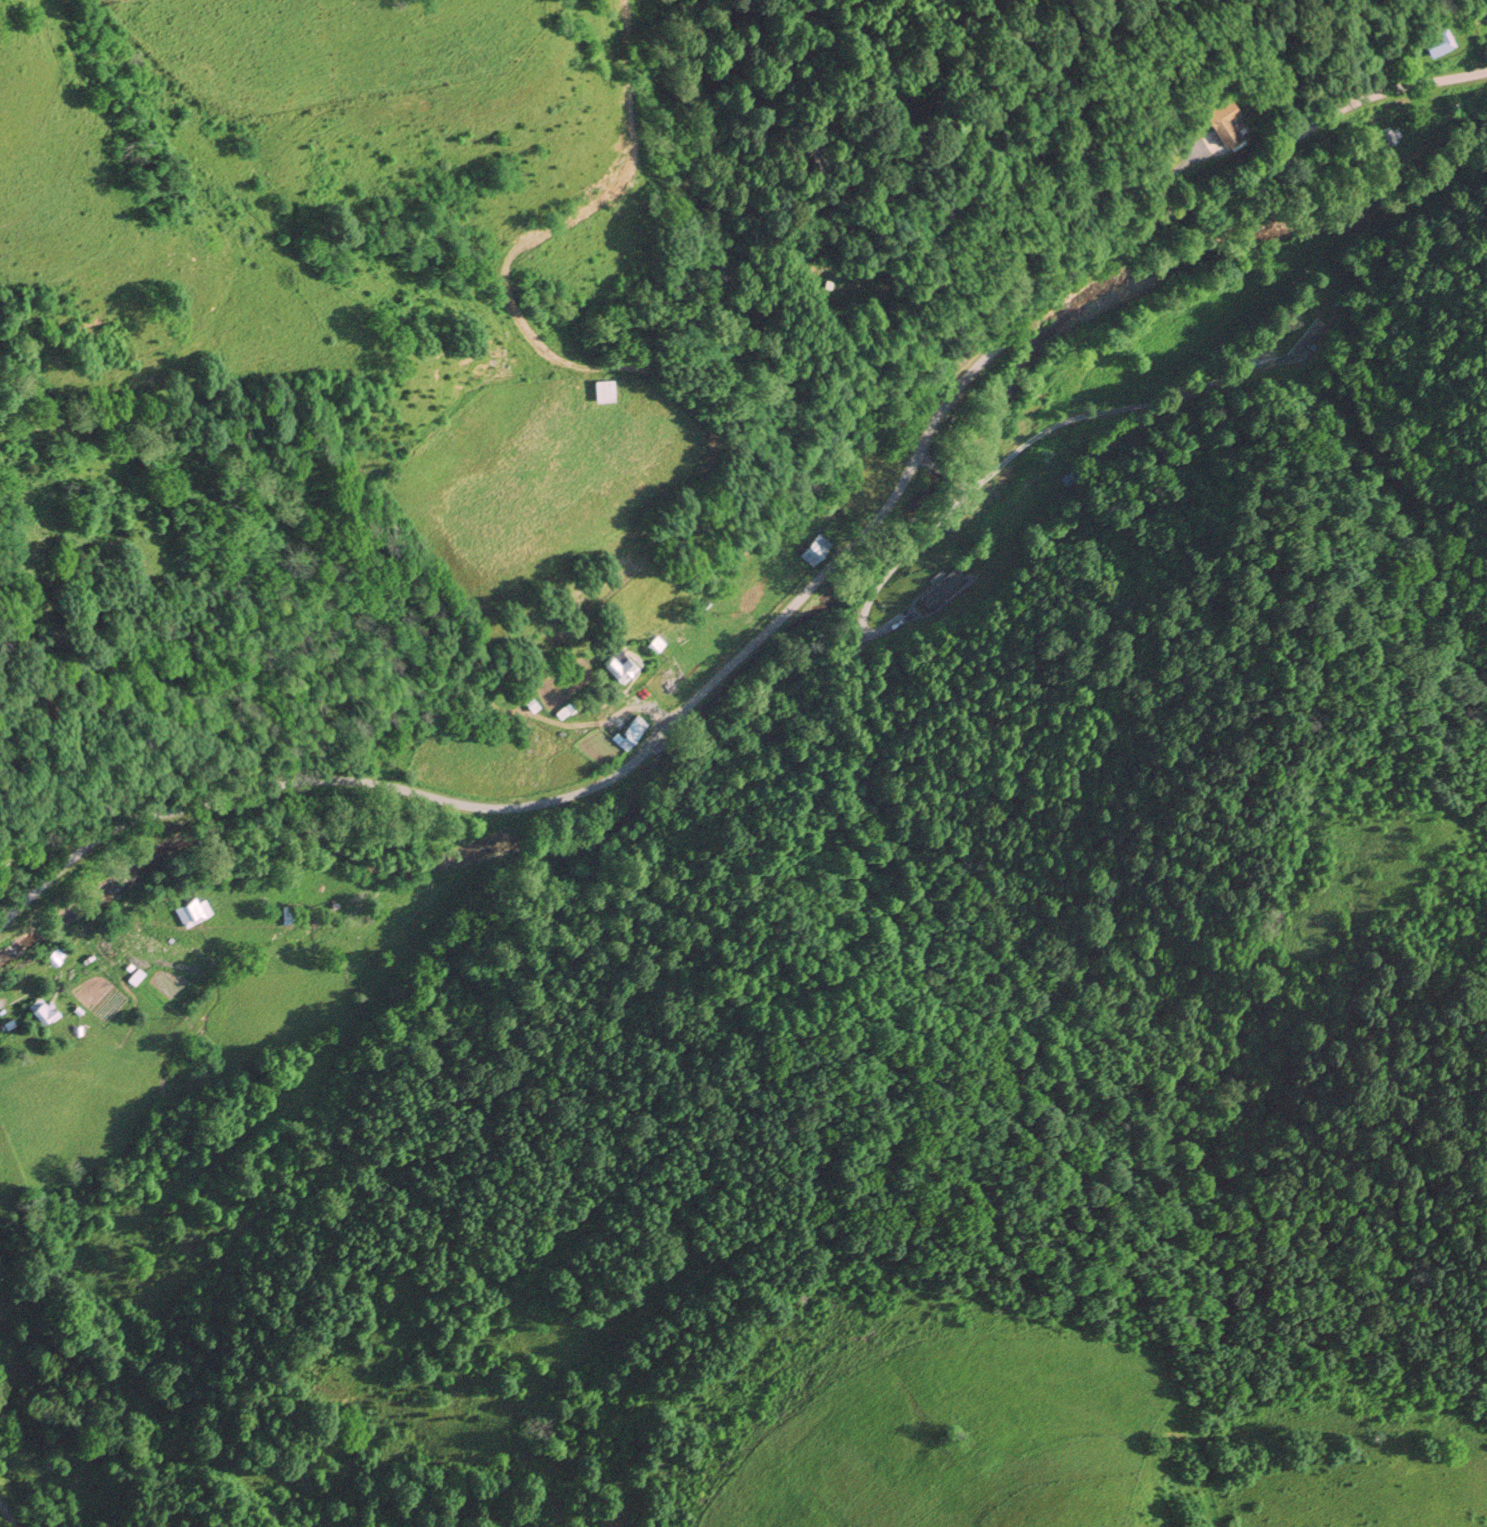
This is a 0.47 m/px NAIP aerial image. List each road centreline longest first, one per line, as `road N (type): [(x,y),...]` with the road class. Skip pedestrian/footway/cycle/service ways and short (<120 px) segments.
road 1 (residential): [(0,925),(112,830),(225,797),(315,783),(399,789),(465,809),(531,810),(638,766),(870,528),(940,413),(1018,332),(1111,254),(1367,99),(1486,72)]

